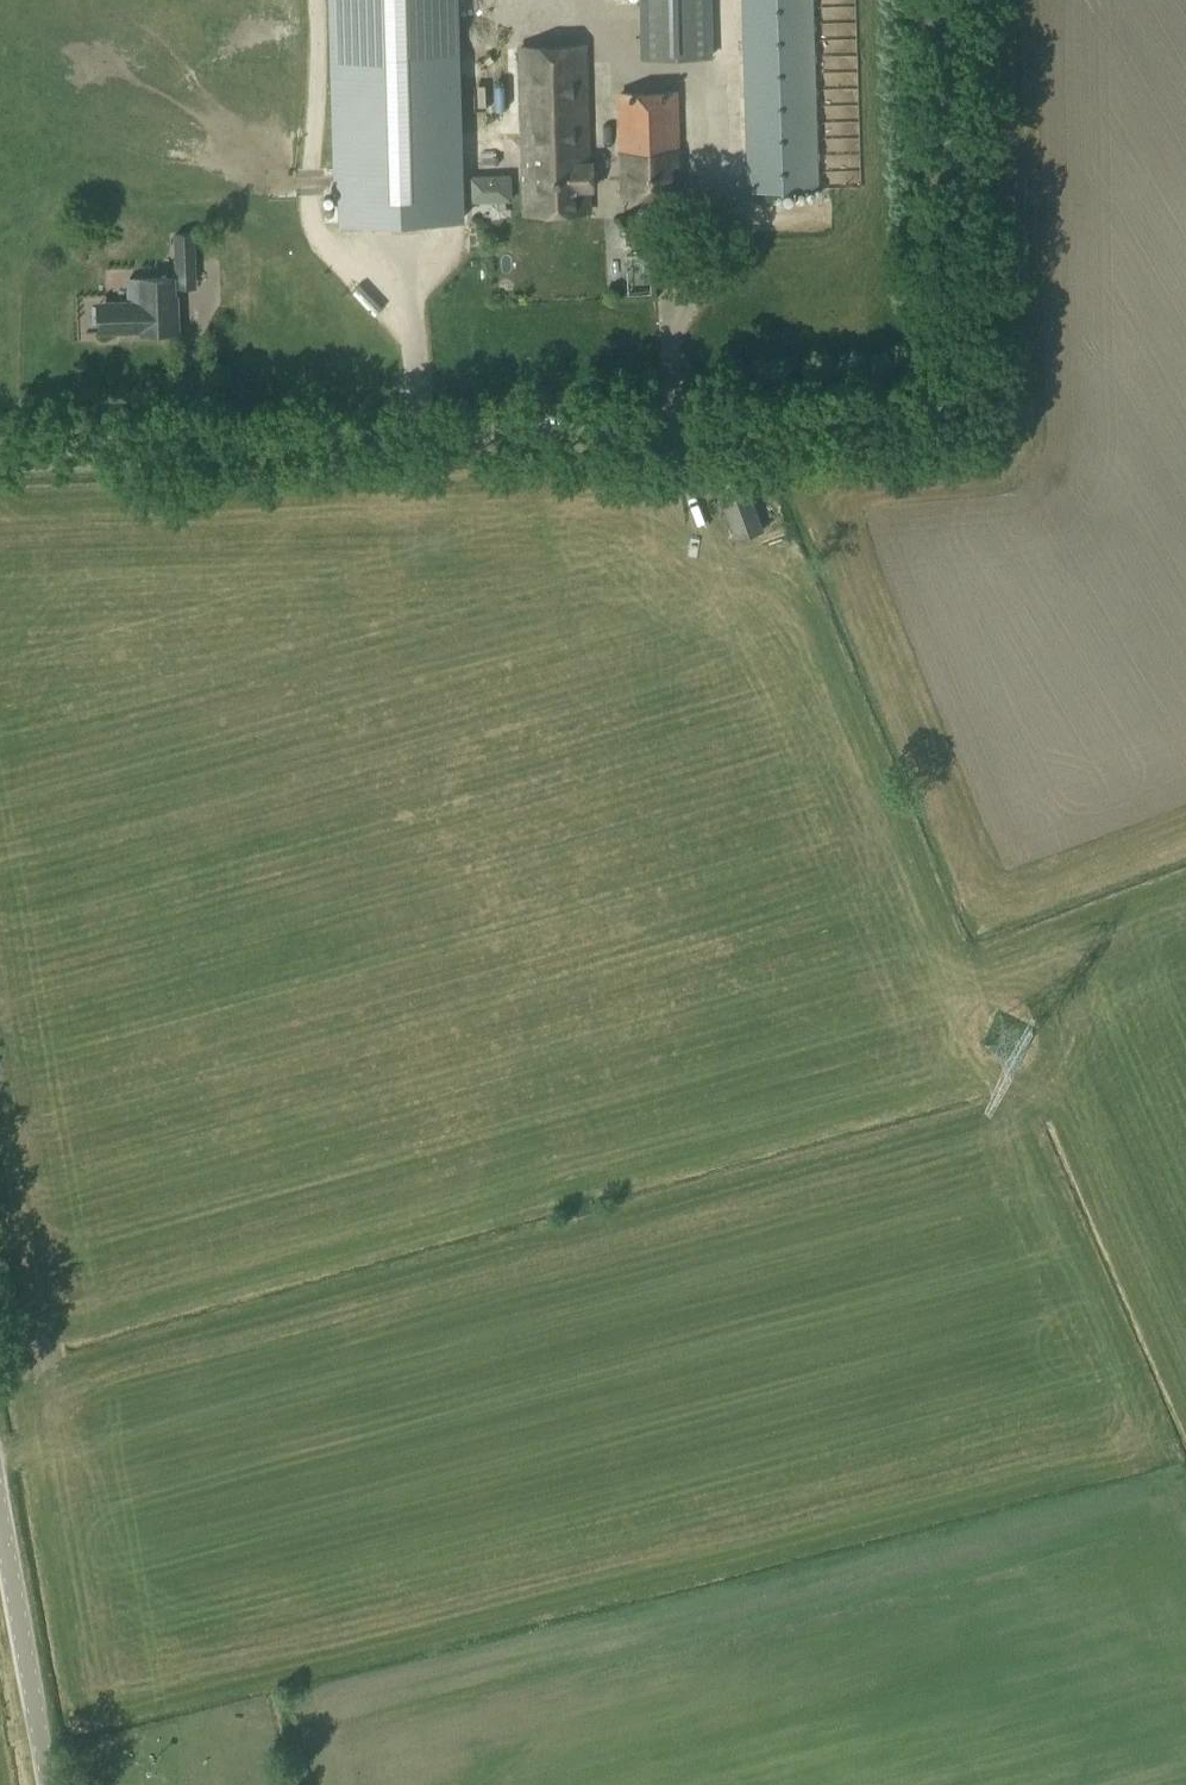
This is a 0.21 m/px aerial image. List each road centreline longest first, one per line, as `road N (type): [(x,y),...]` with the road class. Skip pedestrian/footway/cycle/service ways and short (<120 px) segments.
road 1 (unclassified): [(0,449),(931,411),(958,391),(948,0)]
road 2 (unclassified): [(48,1784),(0,1523)]
road 3 (track): [(606,74),(605,23),(542,8),(538,0)]

